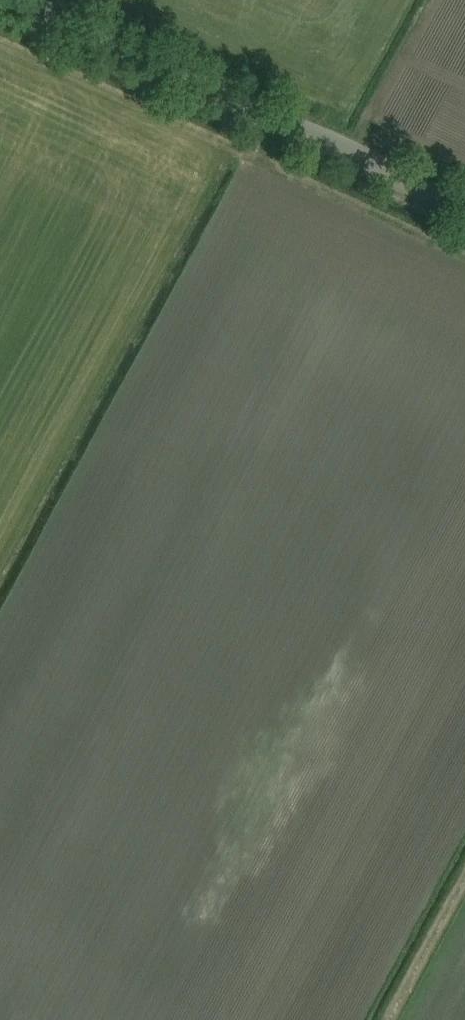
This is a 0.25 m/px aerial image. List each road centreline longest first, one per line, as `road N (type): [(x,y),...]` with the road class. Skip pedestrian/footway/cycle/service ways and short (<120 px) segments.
road 1 (tertiary): [(464,205),(26,0)]

